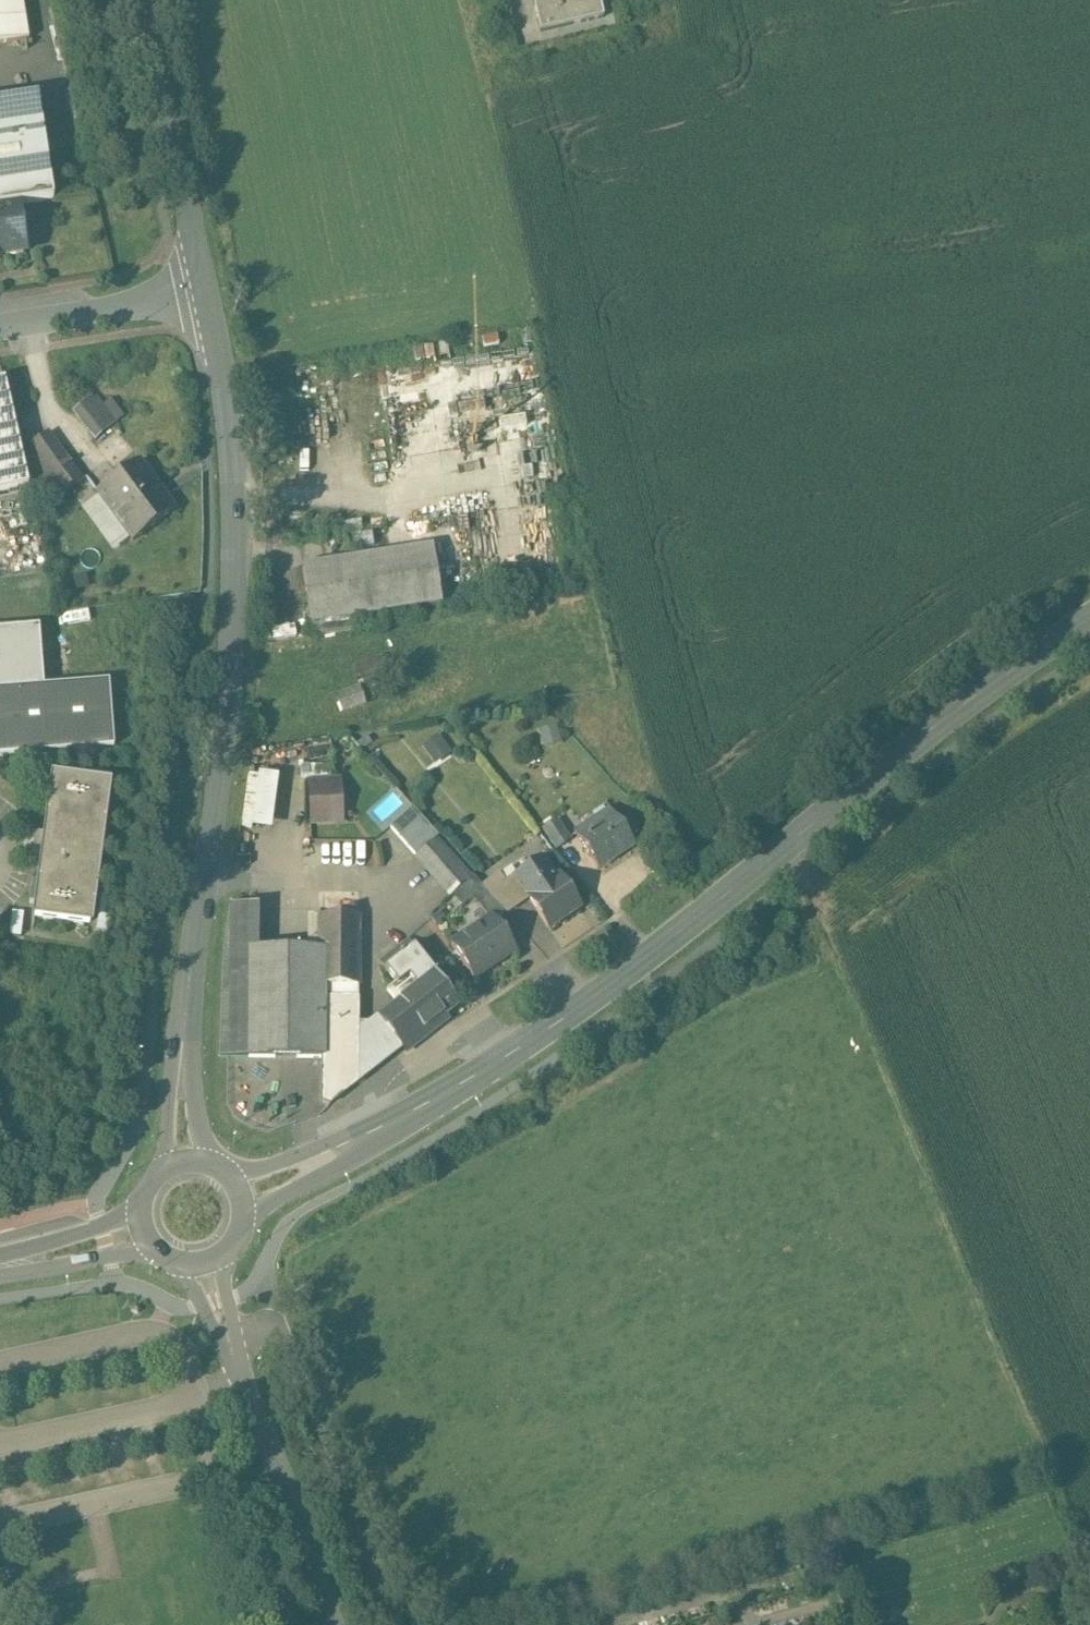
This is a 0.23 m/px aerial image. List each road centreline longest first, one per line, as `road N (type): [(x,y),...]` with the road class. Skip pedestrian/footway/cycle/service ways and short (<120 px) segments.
road 1 (tertiary): [(1089,618),(668,942),(487,1069),(242,1197)]
road 2 (unclassified): [(184,1162),(180,1067),(231,656),(226,384),(208,298)]
road 3 (unclassified): [(333,1624),(204,1266)]
road 4 (unclassified): [(208,298),(134,0)]
road 5 (residential): [(208,298),(0,327)]
road 6 (tertiary): [(142,1230),(0,1265)]

